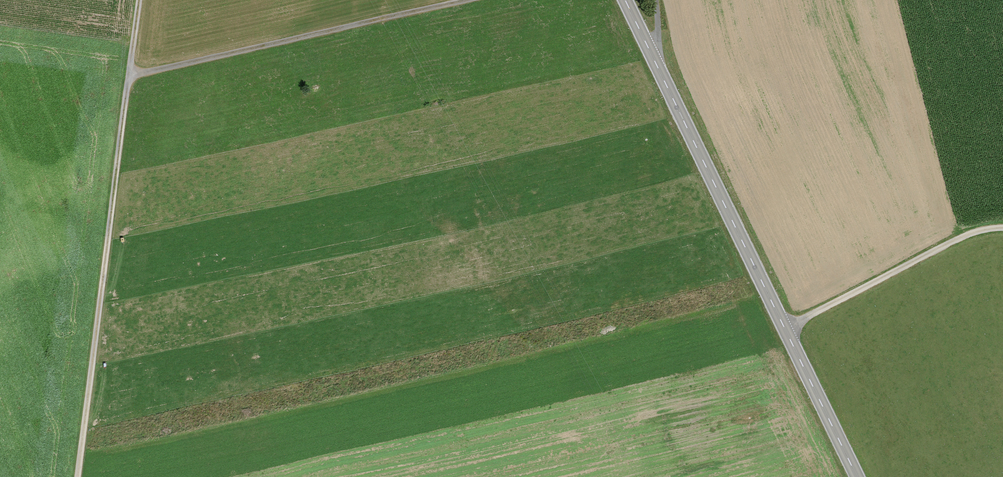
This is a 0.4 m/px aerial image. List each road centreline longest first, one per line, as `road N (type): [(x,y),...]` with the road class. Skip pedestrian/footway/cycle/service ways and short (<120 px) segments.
road 1 (secondary): [(858,476),(625,0)]
road 2 (track): [(140,0),(76,476)]
road 3 (track): [(128,75),(462,0)]
road 4 (track): [(784,326),(969,231),(1002,227)]

